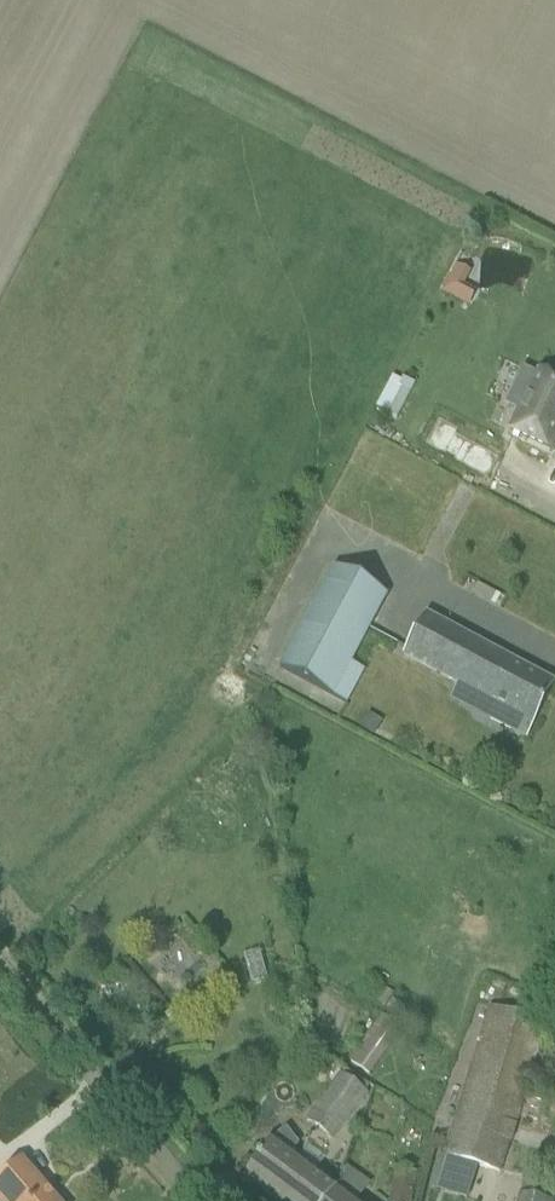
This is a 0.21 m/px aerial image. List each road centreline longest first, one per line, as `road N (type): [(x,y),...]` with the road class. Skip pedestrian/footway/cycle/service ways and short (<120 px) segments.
road 1 (unclassified): [(209,1200),(89,1071)]
road 2 (track): [(0,962),(89,1071)]

